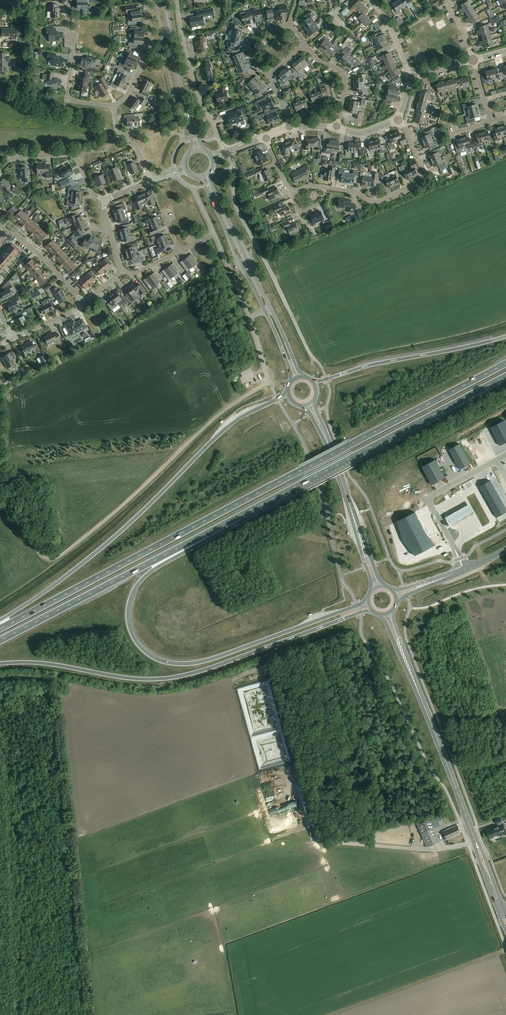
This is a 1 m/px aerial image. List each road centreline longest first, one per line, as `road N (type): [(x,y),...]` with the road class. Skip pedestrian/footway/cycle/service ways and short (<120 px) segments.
road 1 (trunk): [(505,364),(0,629)]
road 2 (trunk): [(368,600),(207,661),(175,664),(148,655),(130,630),(136,587),(239,517)]
road 3 (trunk): [(0,664),(168,679),(371,610)]
road 4 (trunk): [(288,394),(225,429),(113,538),(0,621)]
road 5 (track): [(270,382),(215,418),(55,560),(0,506)]
road 6 (trunk): [(239,517),(505,376)]
road 7 (trunk): [(0,641),(239,517)]
road 8 (trunk): [(505,337),(315,383)]
road 9 (residential): [(326,188),(377,202),(422,181),(399,119)]
road 10 (unclassified): [(287,306),(238,213),(226,153)]
road 11 (residential): [(226,153),(201,103),(177,0)]
road 12 (unclassified): [(464,570),(427,499),(497,460)]
road 13 (residential): [(68,0),(68,37),(74,38),(67,100),(115,106)]
road 14 (secondary): [(201,178),(265,311)]
road 15 (secondary): [(270,308),(207,176)]
road 16 (primary): [(470,827),(425,708)]
road 17 (residential): [(0,172),(12,159),(74,155),(94,195)]

